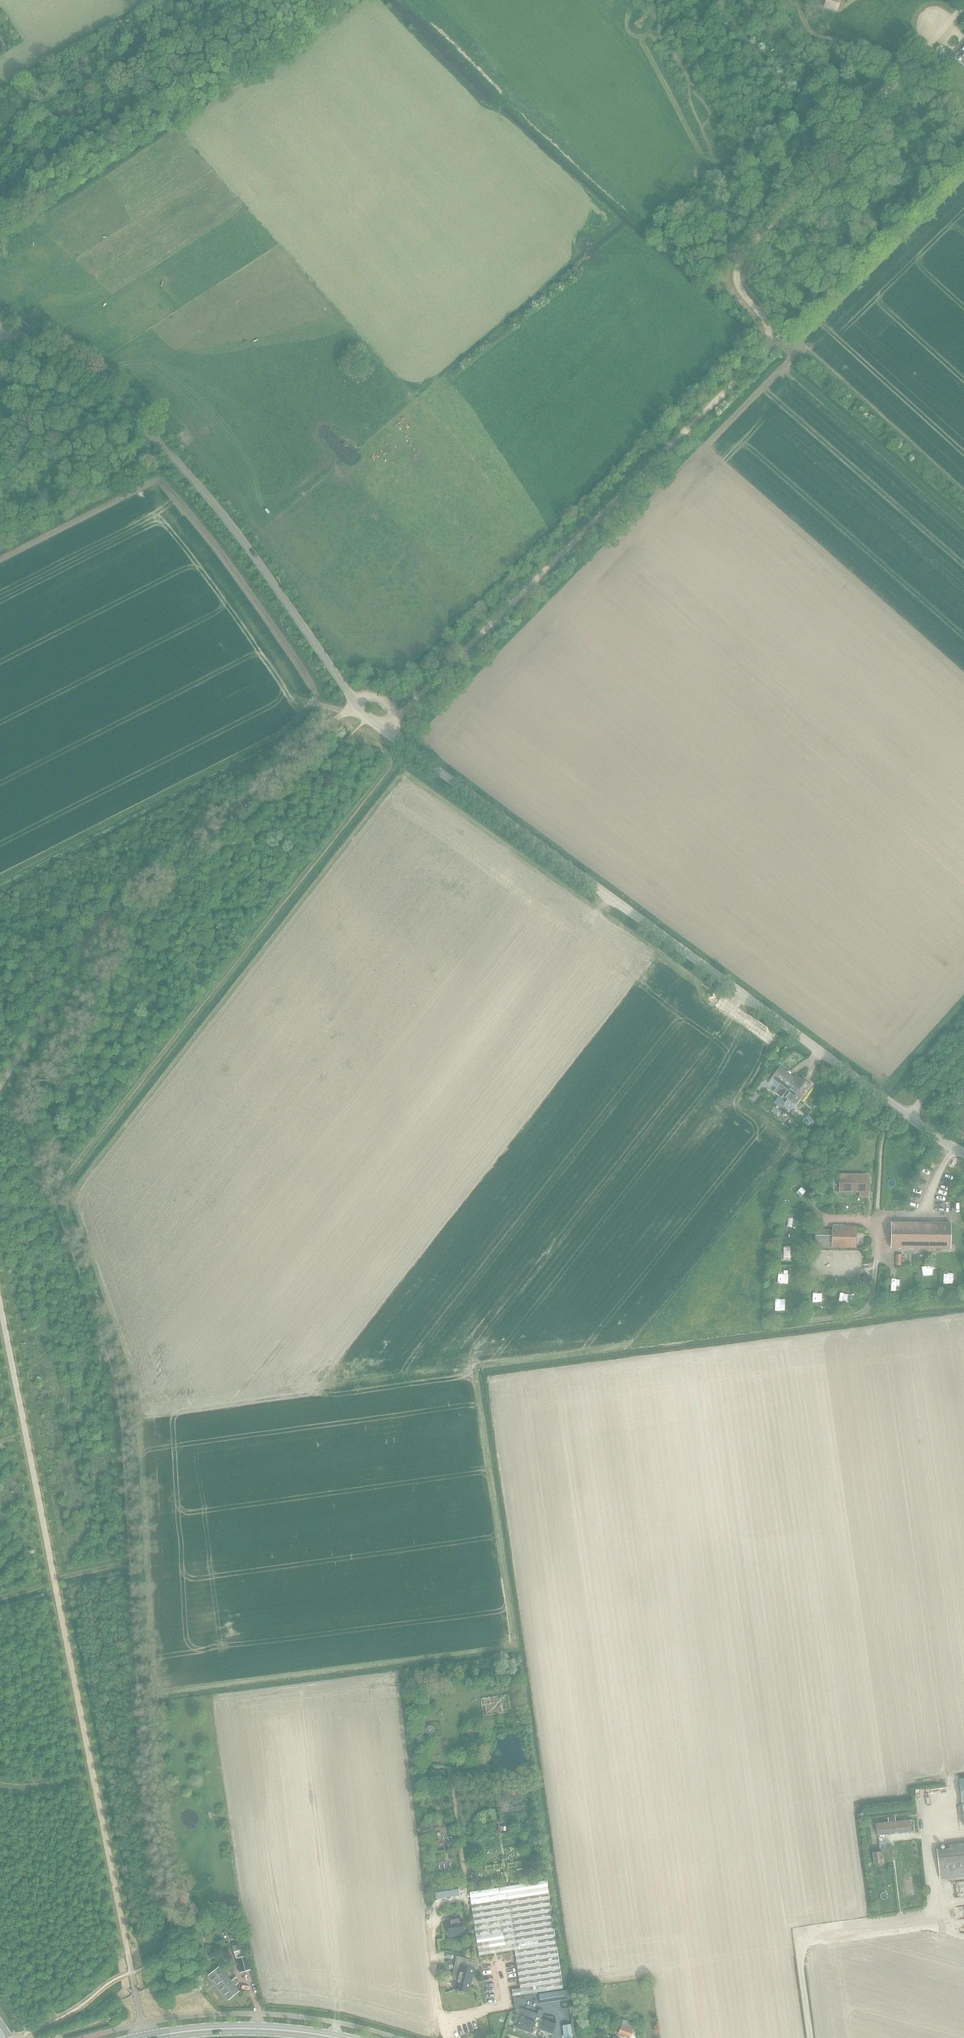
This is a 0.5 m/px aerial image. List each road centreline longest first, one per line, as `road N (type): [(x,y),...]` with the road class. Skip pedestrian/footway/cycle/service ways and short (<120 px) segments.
road 1 (tertiary): [(963,1152),(368,717),(239,537),(165,451),(96,380),(0,326)]
road 2 (track): [(355,702),(126,893),(0,1088)]
road 3 (track): [(0,1313),(92,1775)]
road 4 (track): [(337,0),(0,224)]
road 5 (track): [(92,1775),(142,2023)]
road 6 (track): [(197,0),(172,50),(149,73),(42,91),(18,100),(0,123)]
road 7 (secondary): [(143,2037),(212,2028),(331,2037)]

